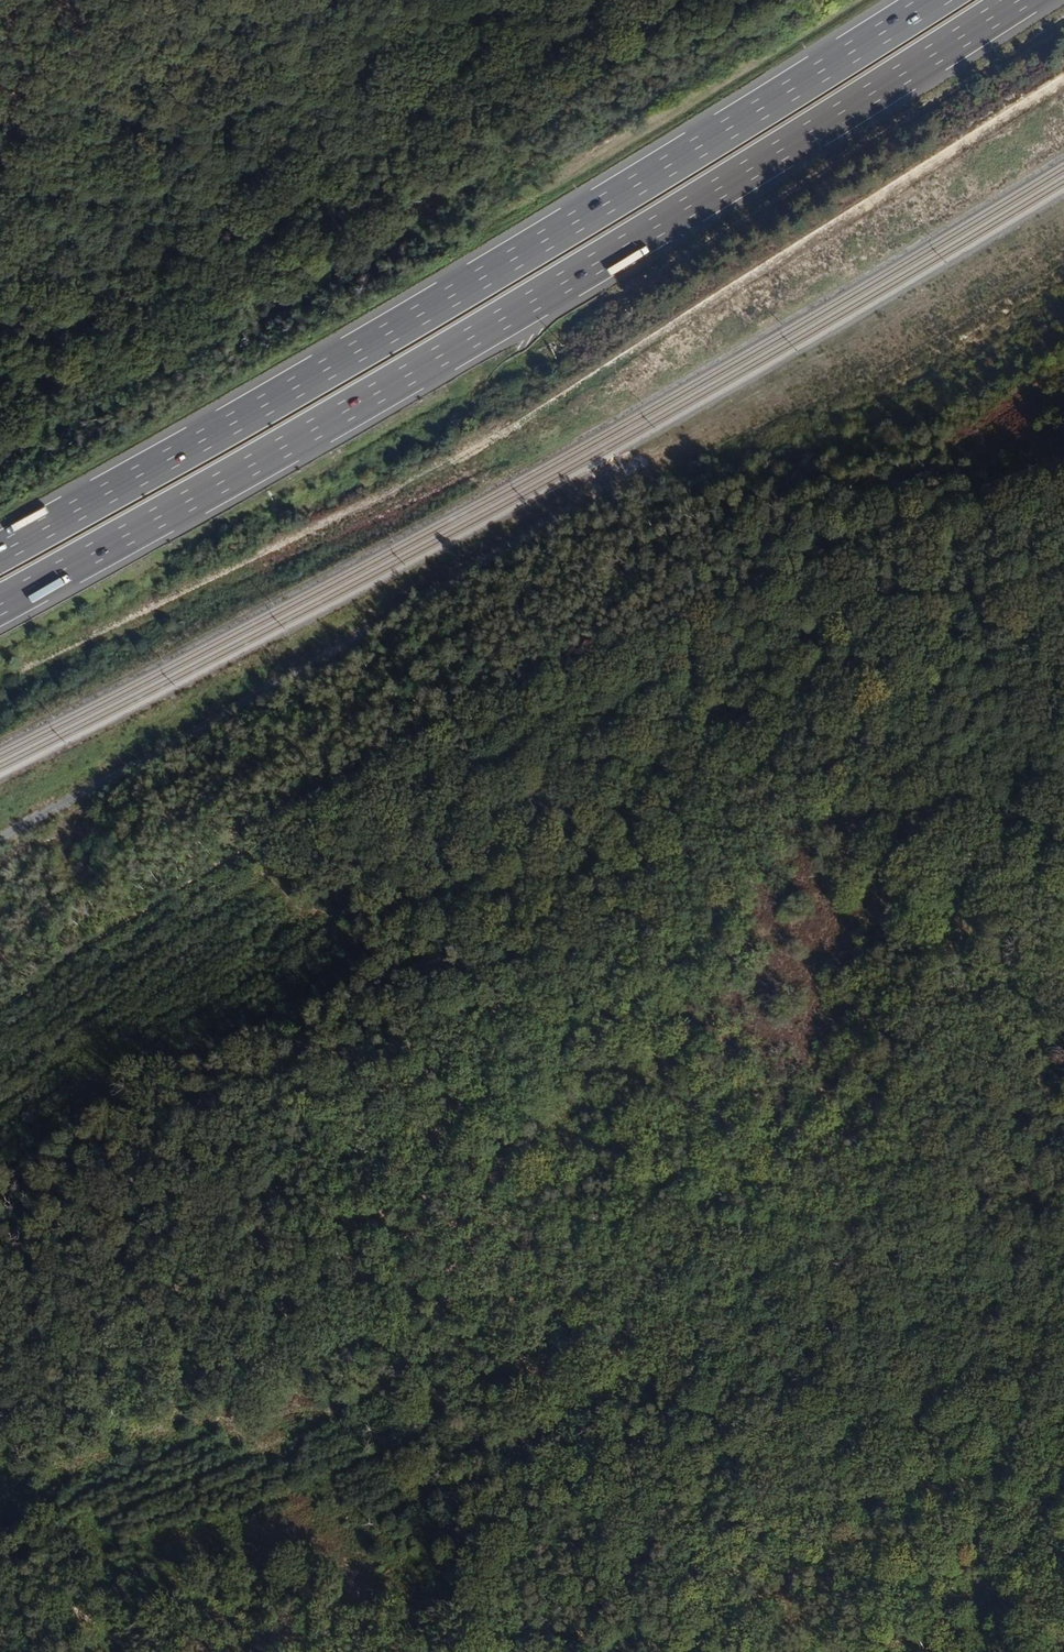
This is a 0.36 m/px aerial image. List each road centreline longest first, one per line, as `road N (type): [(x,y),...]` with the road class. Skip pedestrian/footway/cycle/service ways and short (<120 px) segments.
road 1 (motorway): [(0,606),(628,246),(1020,0)]
road 2 (motorway): [(932,0),(599,207),(0,551)]
road 3 (track): [(739,1461),(547,1289),(302,804)]
road 4 (track): [(694,1651),(947,974)]
road 5 (track): [(490,0),(352,153),(305,247),(253,292),(161,325),(0,330)]
road 6 (track): [(0,839),(416,597)]
road 7 (track): [(947,974),(972,875),(1063,821)]
road 8 (track): [(133,1651),(0,1562)]
road 9 (track): [(947,974),(1063,1002)]

